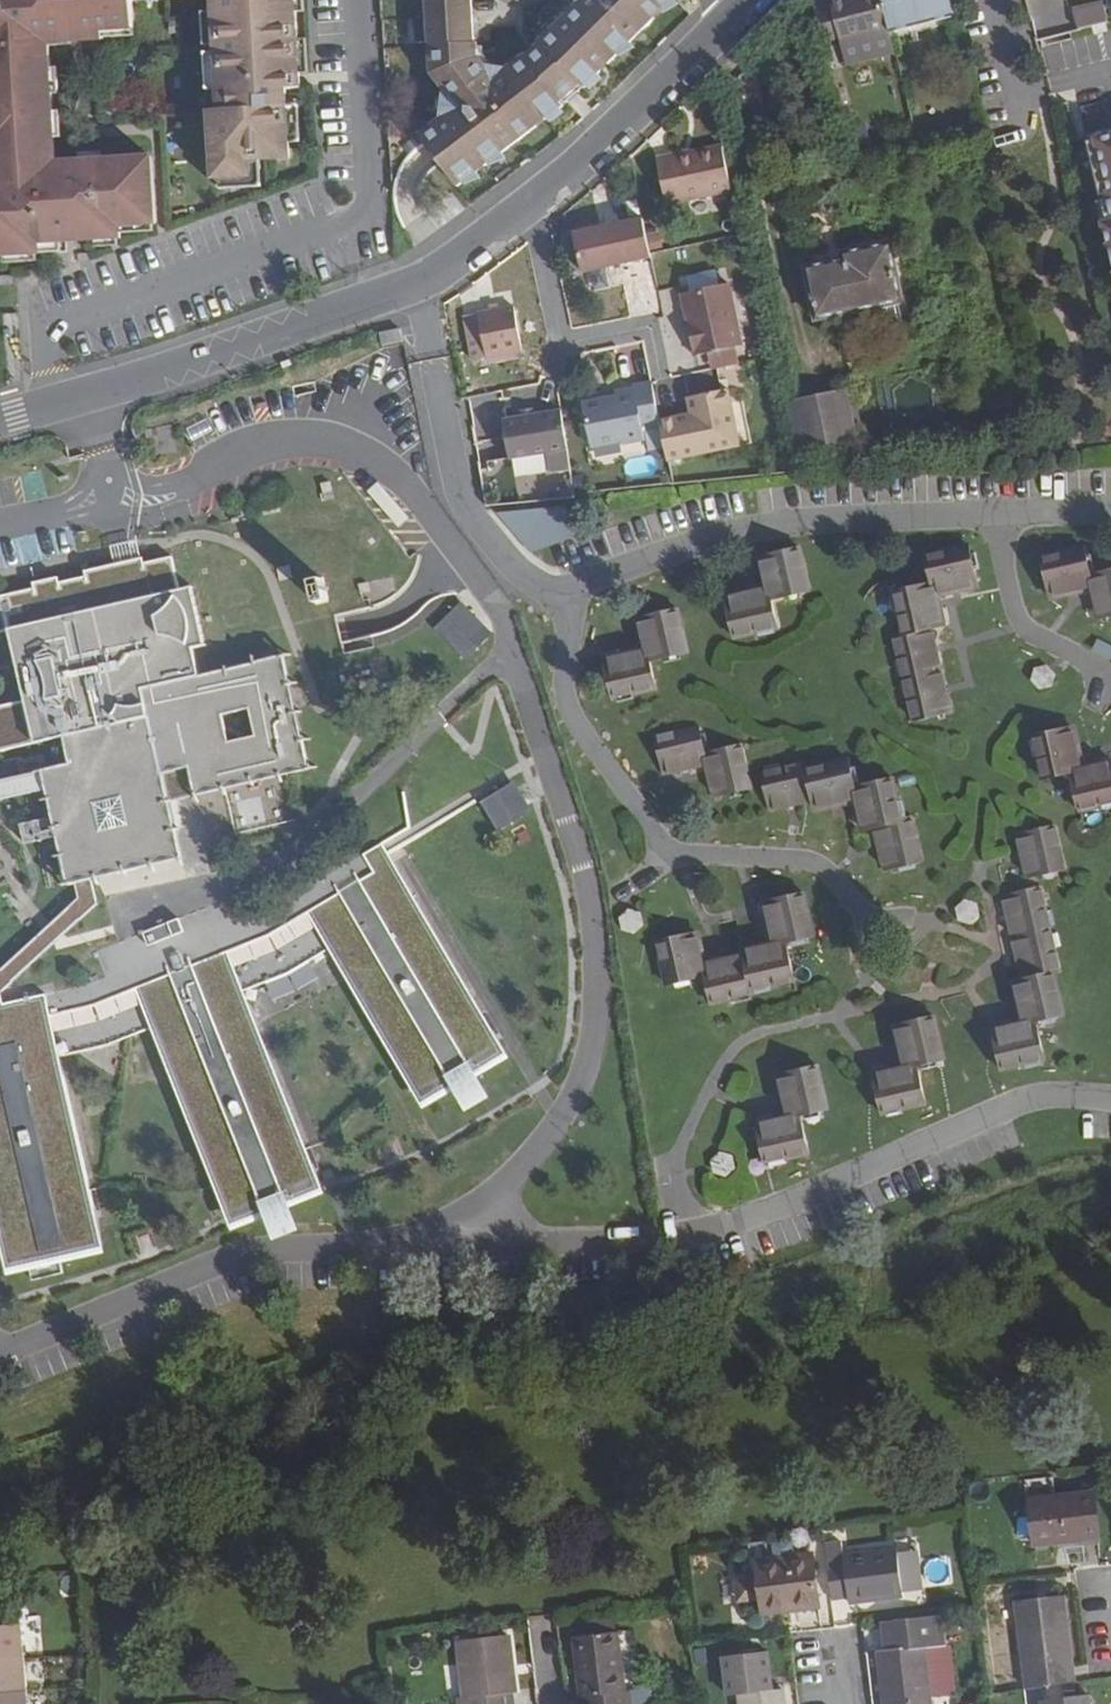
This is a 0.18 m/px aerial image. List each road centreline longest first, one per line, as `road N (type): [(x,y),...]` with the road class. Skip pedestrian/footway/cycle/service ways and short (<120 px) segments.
road 1 (tertiary): [(379,301),(455,262),(732,15)]
road 2 (tertiary): [(0,421),(379,301)]
road 3 (residential): [(379,301),(354,0)]

